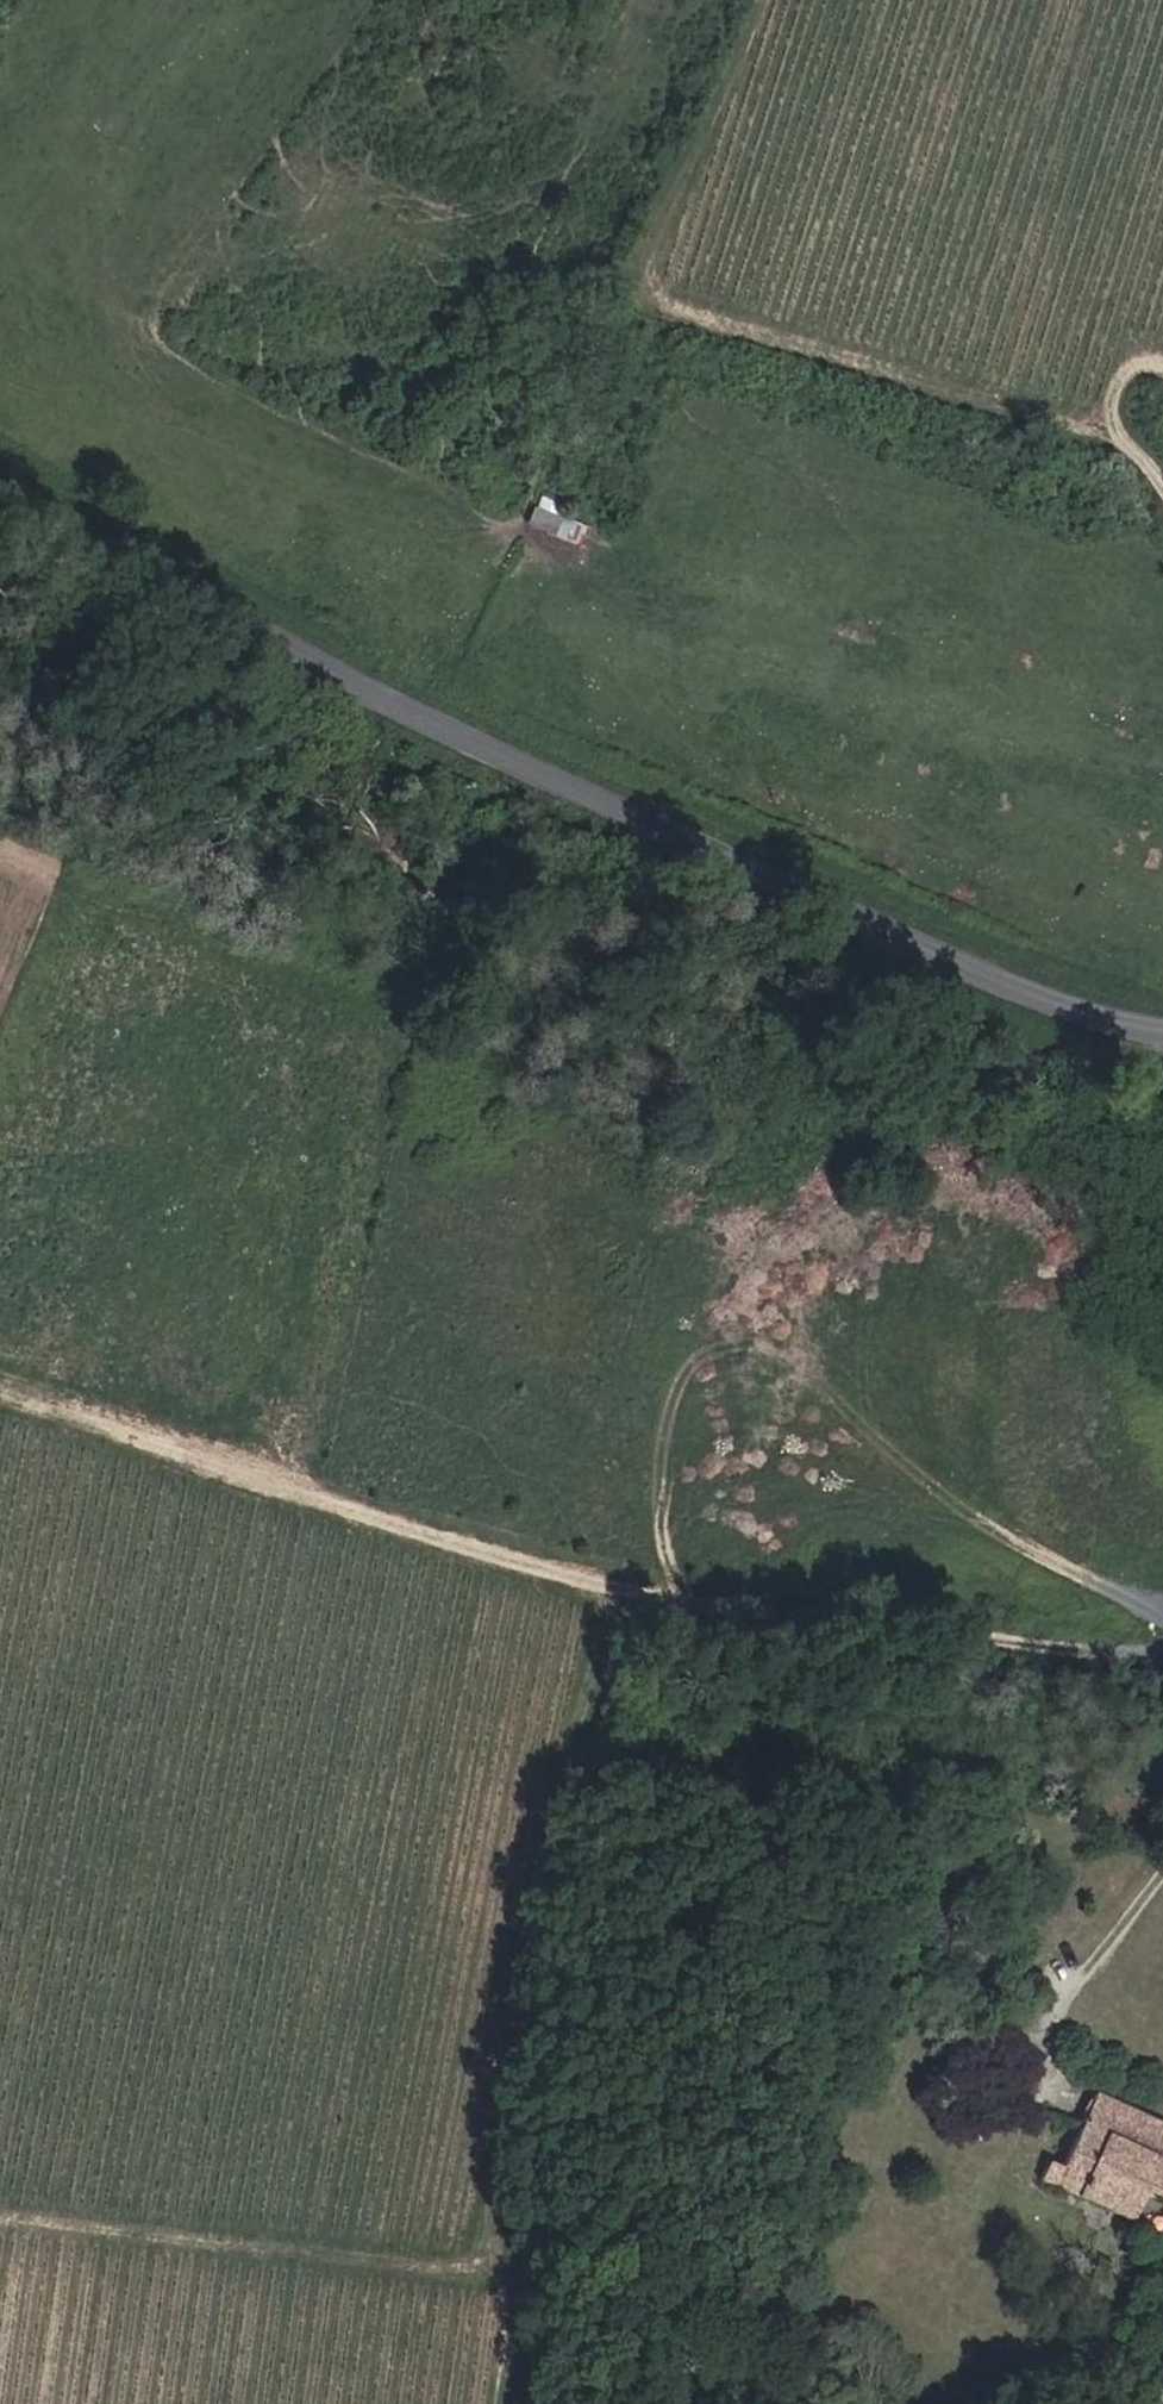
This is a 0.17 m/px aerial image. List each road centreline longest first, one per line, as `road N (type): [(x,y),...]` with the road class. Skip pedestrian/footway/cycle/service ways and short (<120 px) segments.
road 1 (tertiary): [(1162,1028),(1015,981),(419,708),(0,481)]
road 2 (track): [(0,1396),(535,1564),(1162,1653)]
road 3 (track): [(0,2220),(462,2265),(497,2249),(518,2162),(521,2038),(537,1900),(569,1735),(614,1575)]
road 4 (track): [(762,0),(651,265),(653,288),(669,309),(1120,440)]
road 5 (track): [(1162,368),(1135,367),(1116,382),(1108,413),(1120,440),(1162,484)]

